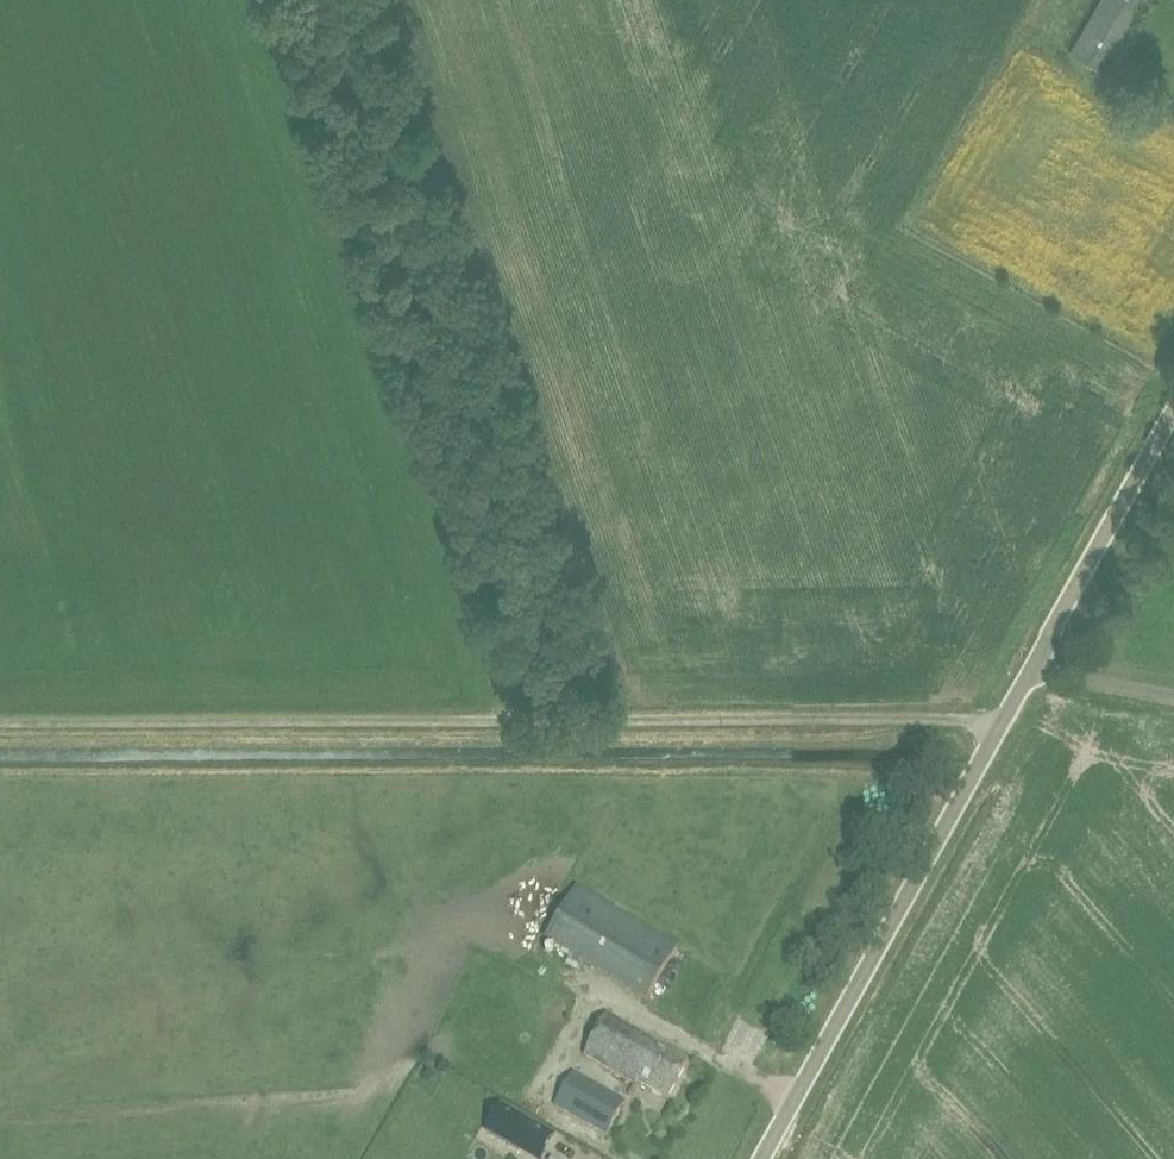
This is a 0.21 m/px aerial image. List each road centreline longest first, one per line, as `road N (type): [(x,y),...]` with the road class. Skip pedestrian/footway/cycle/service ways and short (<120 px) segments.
road 1 (track): [(1005,721),(0,729)]
road 2 (unclassified): [(762,1158),(1173,413)]

